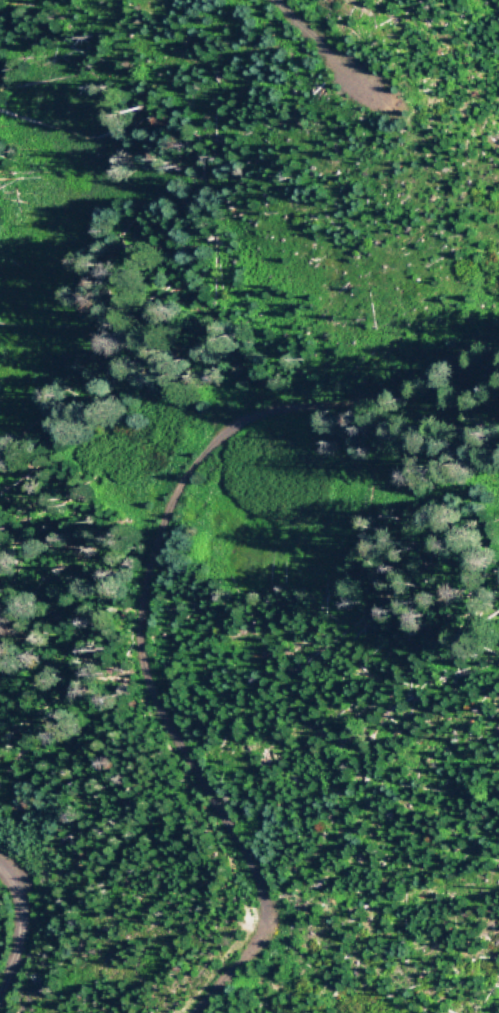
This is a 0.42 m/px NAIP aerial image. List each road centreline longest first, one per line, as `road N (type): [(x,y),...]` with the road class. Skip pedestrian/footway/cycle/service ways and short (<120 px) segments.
road 1 (track): [(191,1012),(248,962),(263,911),(143,674),(152,565),(190,472),(253,421),(395,398),(498,351)]
road 2 (track): [(269,0),(360,88)]

